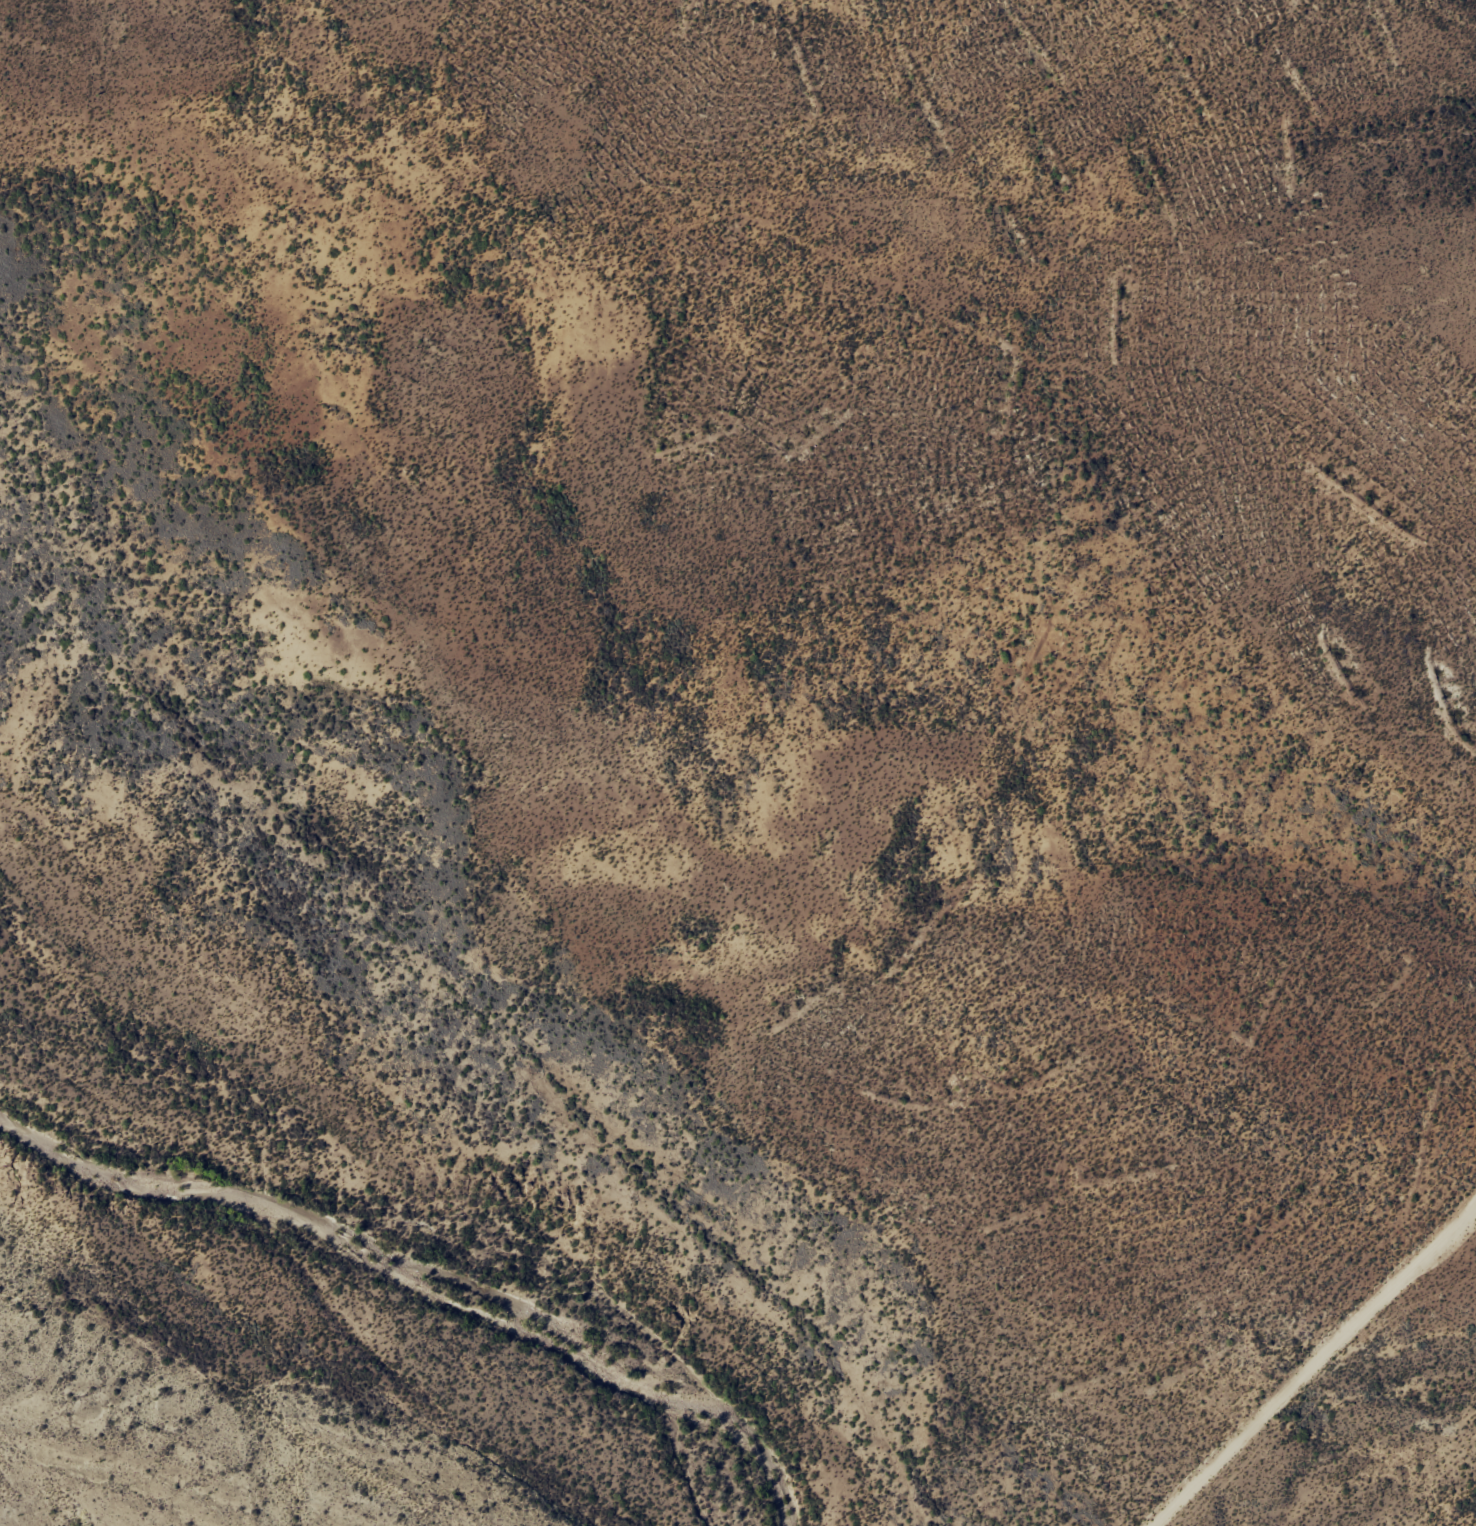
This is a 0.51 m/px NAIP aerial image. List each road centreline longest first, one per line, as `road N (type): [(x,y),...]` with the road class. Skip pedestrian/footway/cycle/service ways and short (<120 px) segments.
road 1 (track): [(1227,1525),(1475,1252)]

